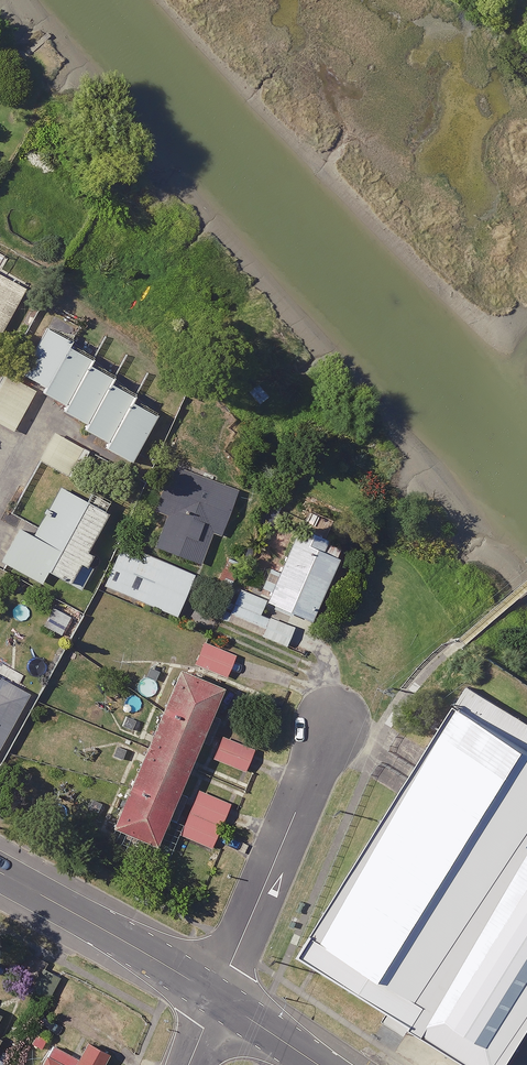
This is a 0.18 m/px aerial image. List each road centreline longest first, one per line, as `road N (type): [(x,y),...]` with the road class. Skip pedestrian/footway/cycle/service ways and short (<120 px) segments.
road 1 (residential): [(329,728),(216,998)]
road 2 (tertiary): [(216,998),(0,872)]

